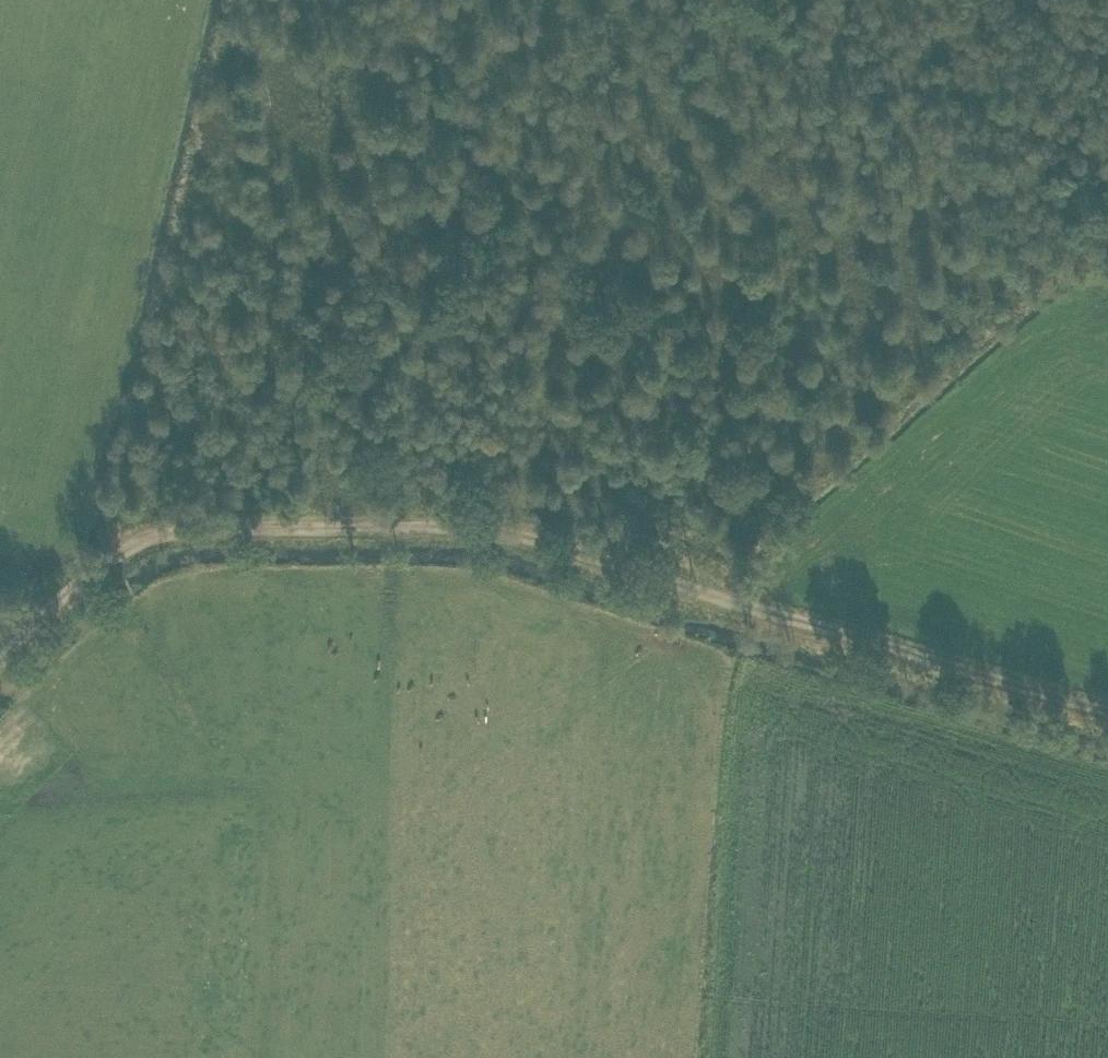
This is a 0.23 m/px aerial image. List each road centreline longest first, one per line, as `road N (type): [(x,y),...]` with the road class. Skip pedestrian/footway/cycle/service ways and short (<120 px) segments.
road 1 (track): [(0,670),(139,544),(167,536),(478,530),(1107,714)]

